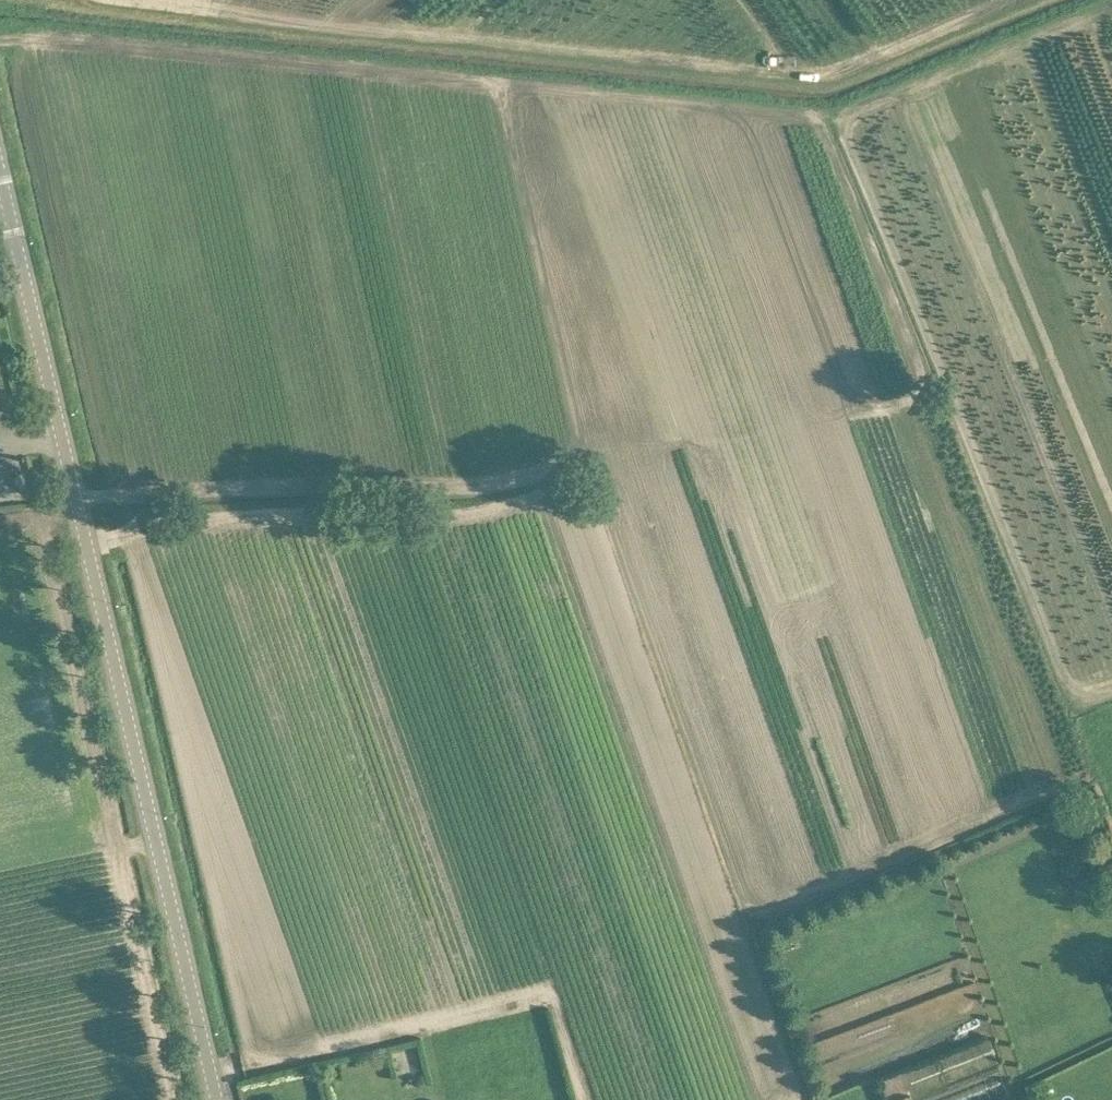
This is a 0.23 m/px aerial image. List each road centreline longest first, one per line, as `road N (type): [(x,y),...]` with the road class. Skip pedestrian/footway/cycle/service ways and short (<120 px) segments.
road 1 (tertiary): [(220,1099),(0,131)]

